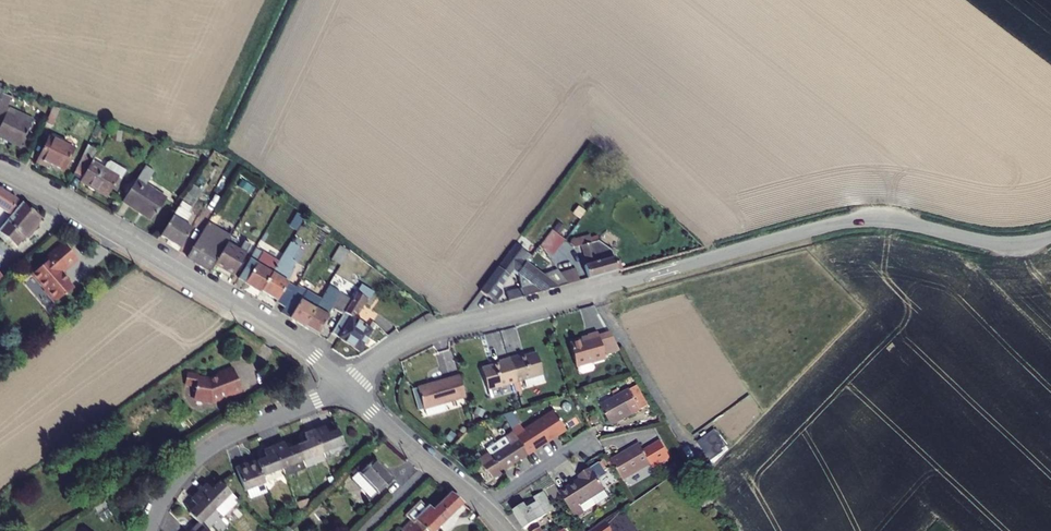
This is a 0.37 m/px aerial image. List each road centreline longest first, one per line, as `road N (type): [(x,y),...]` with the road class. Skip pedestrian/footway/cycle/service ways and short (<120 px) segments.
road 1 (unclassified): [(1050,236),(995,243),(898,222),(836,223),(434,331),(346,386)]
road 2 (residential): [(0,171),(263,321),(346,386)]
road 3 (residential): [(346,386),(212,445),(173,483),(148,530)]
road 4 (residential): [(346,386),(508,530)]

